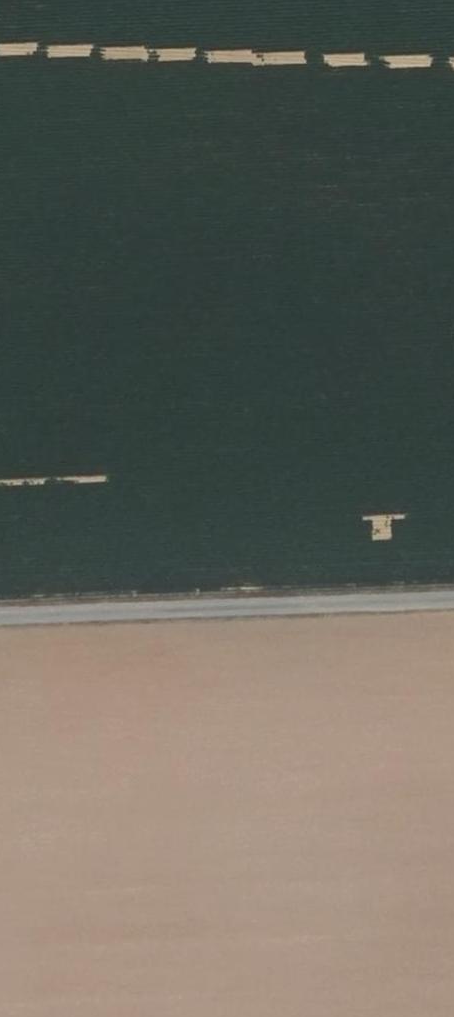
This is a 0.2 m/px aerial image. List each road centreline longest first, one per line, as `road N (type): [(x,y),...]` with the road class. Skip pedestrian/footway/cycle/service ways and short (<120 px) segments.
road 1 (track): [(0,620),(453,603)]

